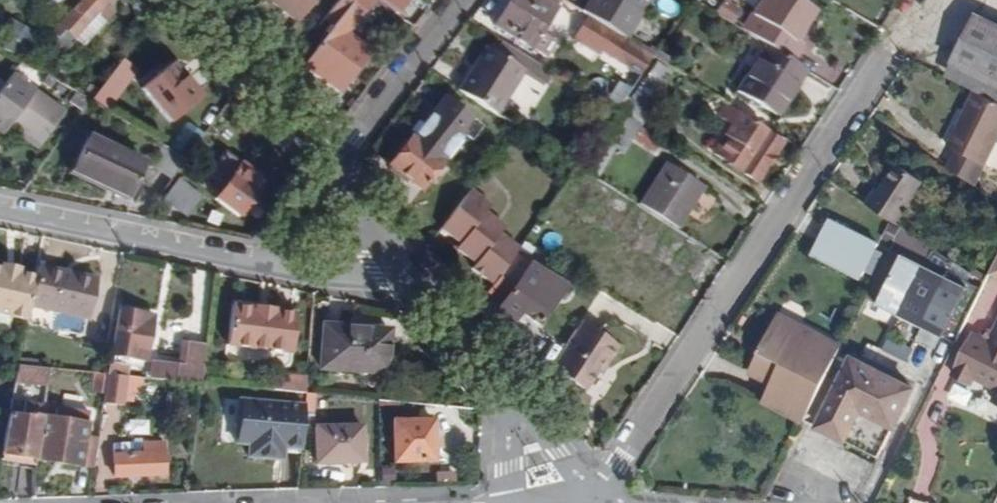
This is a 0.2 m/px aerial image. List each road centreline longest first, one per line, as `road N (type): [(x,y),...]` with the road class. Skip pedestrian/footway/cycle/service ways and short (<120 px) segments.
road 1 (residential): [(606,502),(616,465),(886,51)]
road 2 (residential): [(261,269),(0,214)]
road 3 (residential): [(328,179),(184,0)]
road 4 (residential): [(328,179),(456,0)]
road 5 (residential): [(512,398),(394,259)]
road 6 (residential): [(394,259),(352,288),(261,269)]
road 7 (residential): [(593,502),(512,398)]

